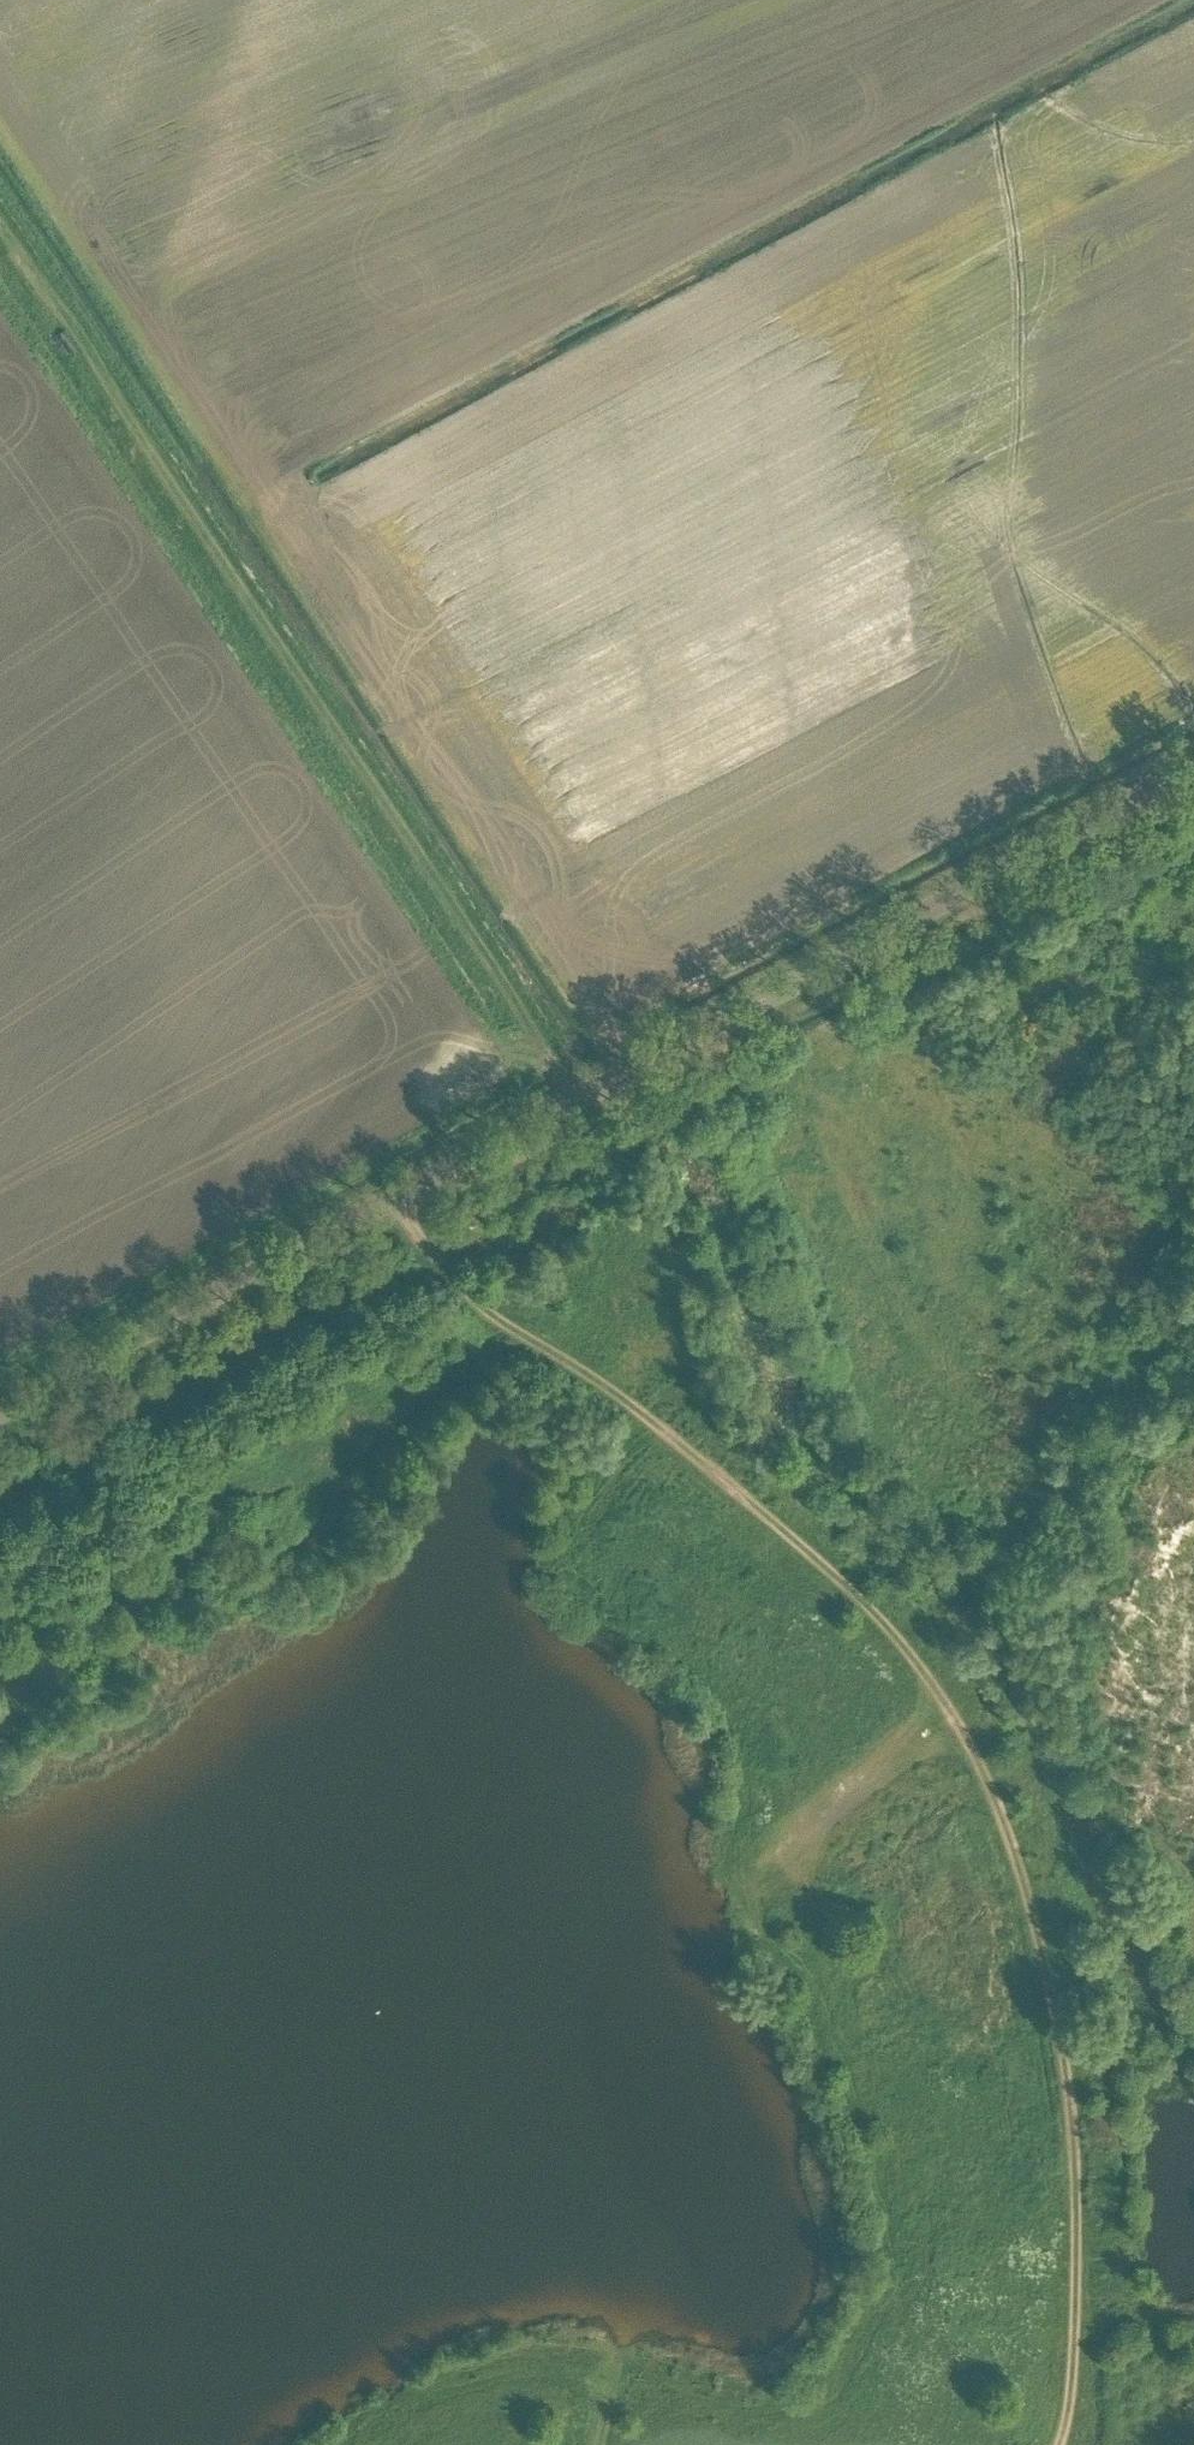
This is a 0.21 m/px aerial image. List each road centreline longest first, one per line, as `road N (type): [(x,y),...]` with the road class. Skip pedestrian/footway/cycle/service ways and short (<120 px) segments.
road 1 (residential): [(1059,2444),(1072,2393),(1077,2254),(1069,2093),(1028,1893),(974,1751),(912,1657),(836,1574),(602,1384),(460,1288)]
road 2 (unclassified): [(395,1198),(1193,765)]
road 3 (unclassified): [(0,1411),(395,1198)]

